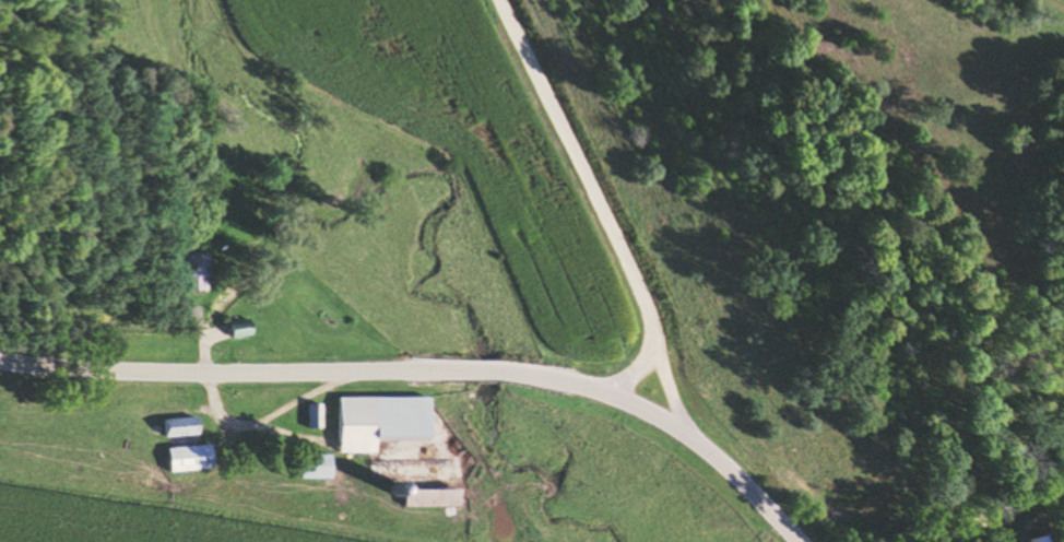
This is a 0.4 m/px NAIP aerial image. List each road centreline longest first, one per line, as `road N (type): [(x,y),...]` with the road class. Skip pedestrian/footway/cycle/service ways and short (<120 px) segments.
road 1 (secondary): [(0,360),(109,370),(433,366),(602,390),(691,437),(802,541)]
road 2 (residential): [(691,437),(627,258),(504,0)]
road 3 (residential): [(927,541),(1063,470)]

